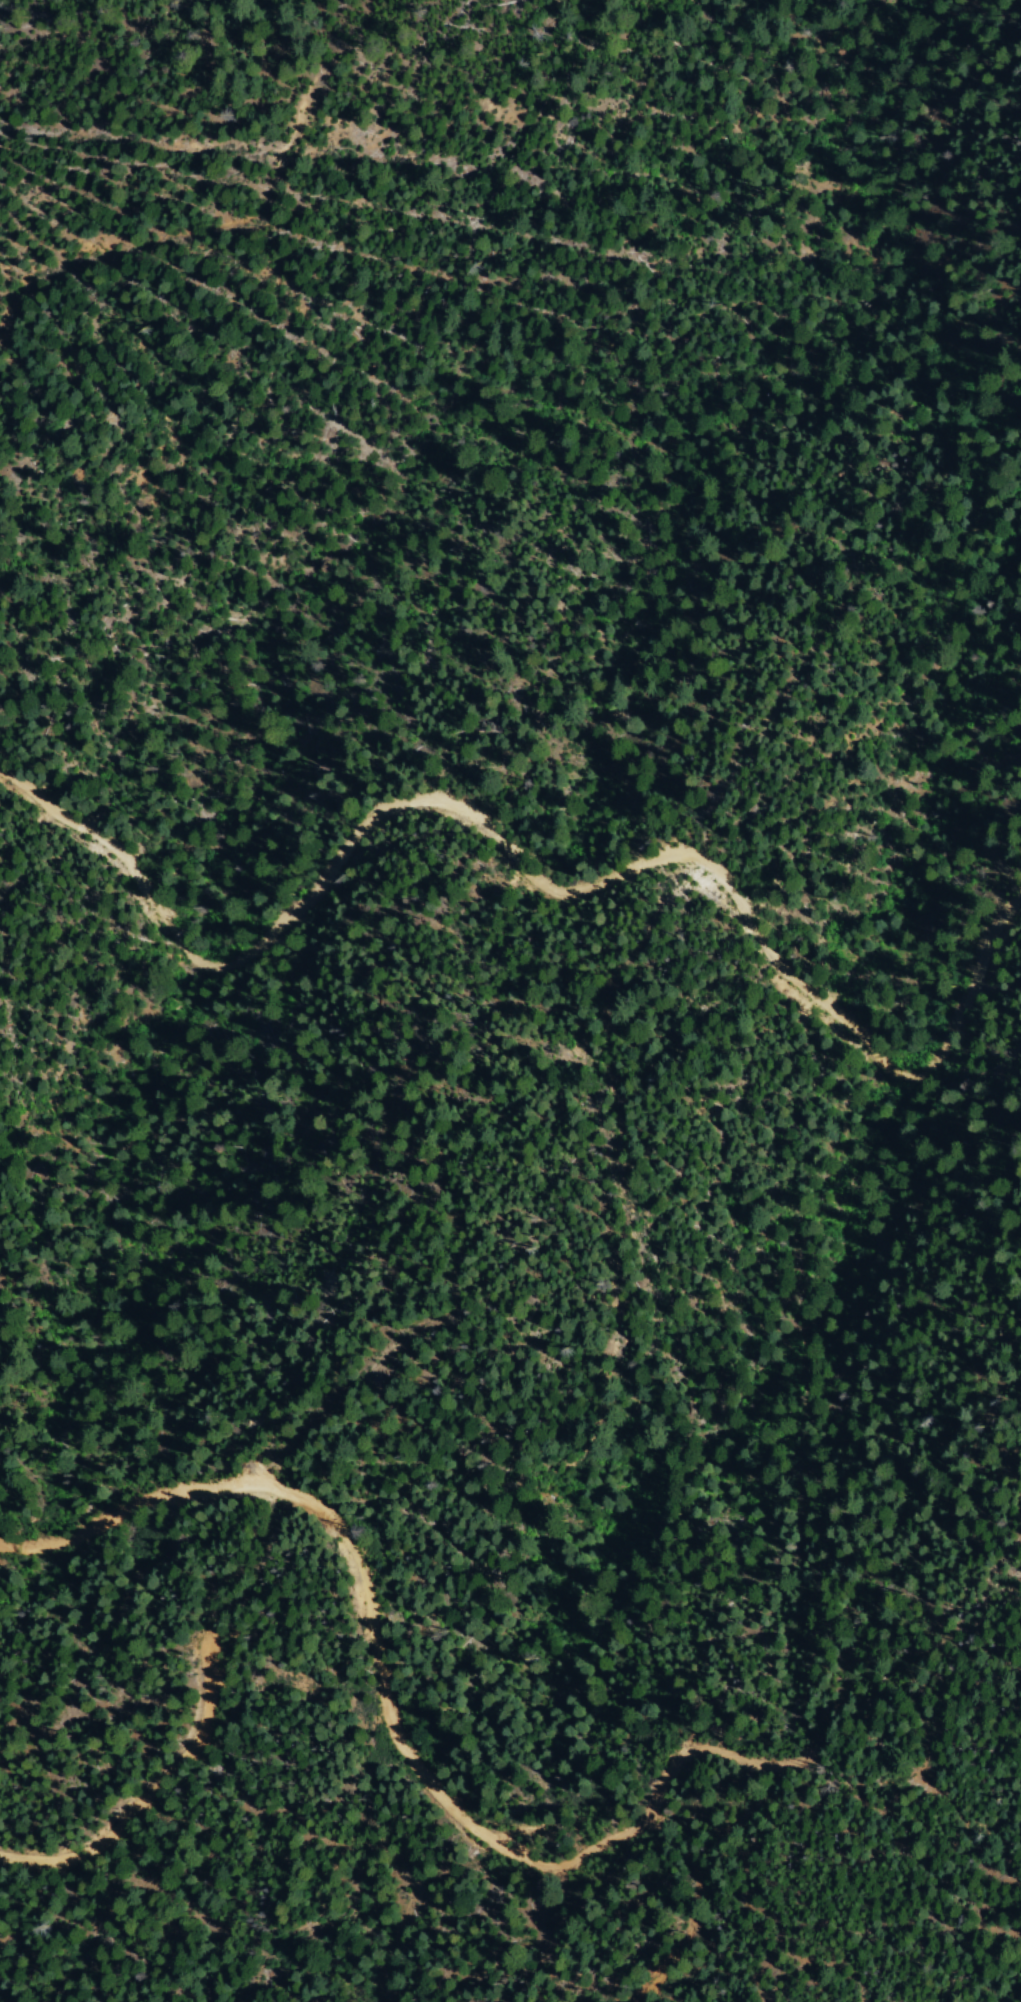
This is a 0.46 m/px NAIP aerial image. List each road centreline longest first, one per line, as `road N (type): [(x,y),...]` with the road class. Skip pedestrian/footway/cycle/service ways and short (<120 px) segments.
road 1 (track): [(0,835),(160,968),(243,973),(338,889),(438,856),(549,929),(671,900),(833,1062),(877,1068),(1020,955)]
road 2 (track): [(0,1735),(116,1760),(277,1866),(522,1849),(666,1810),(866,1704),(989,1564),(1011,1475),(1020,1464)]

